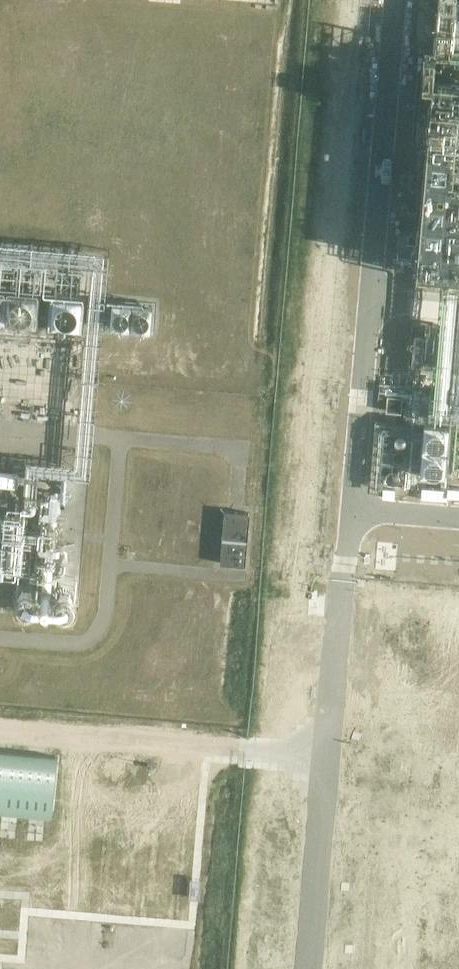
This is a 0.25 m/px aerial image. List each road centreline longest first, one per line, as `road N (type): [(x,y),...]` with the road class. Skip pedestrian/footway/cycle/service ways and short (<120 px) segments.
road 1 (unclassified): [(349,541),(311,968)]

